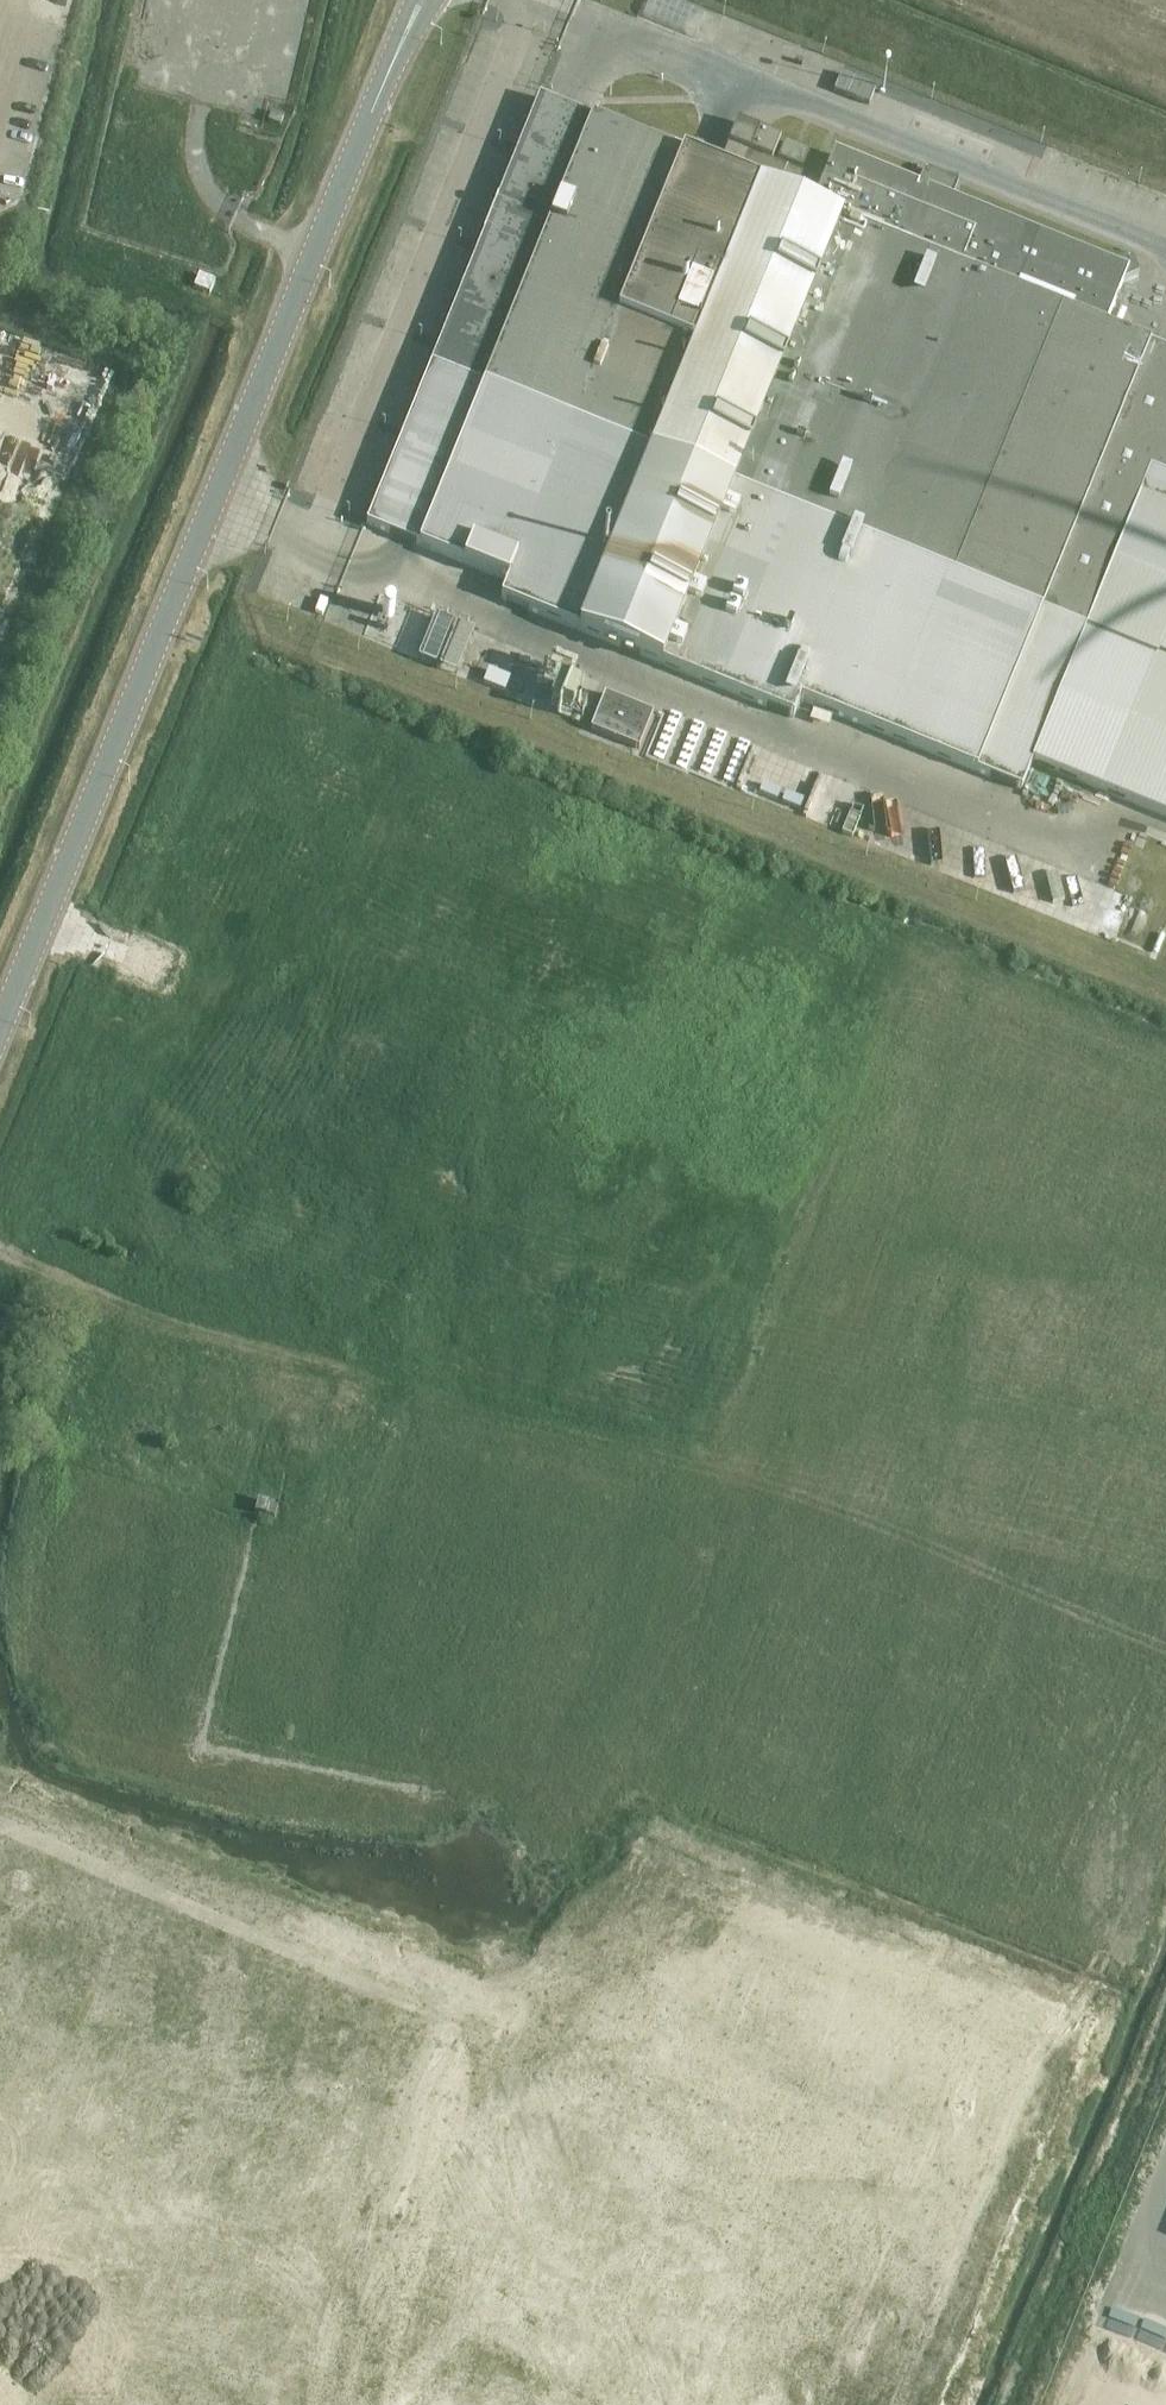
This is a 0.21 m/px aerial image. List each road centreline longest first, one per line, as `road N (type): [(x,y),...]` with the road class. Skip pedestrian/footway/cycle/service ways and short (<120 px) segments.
road 1 (tertiary): [(0,1008),(241,410),(422,0)]

